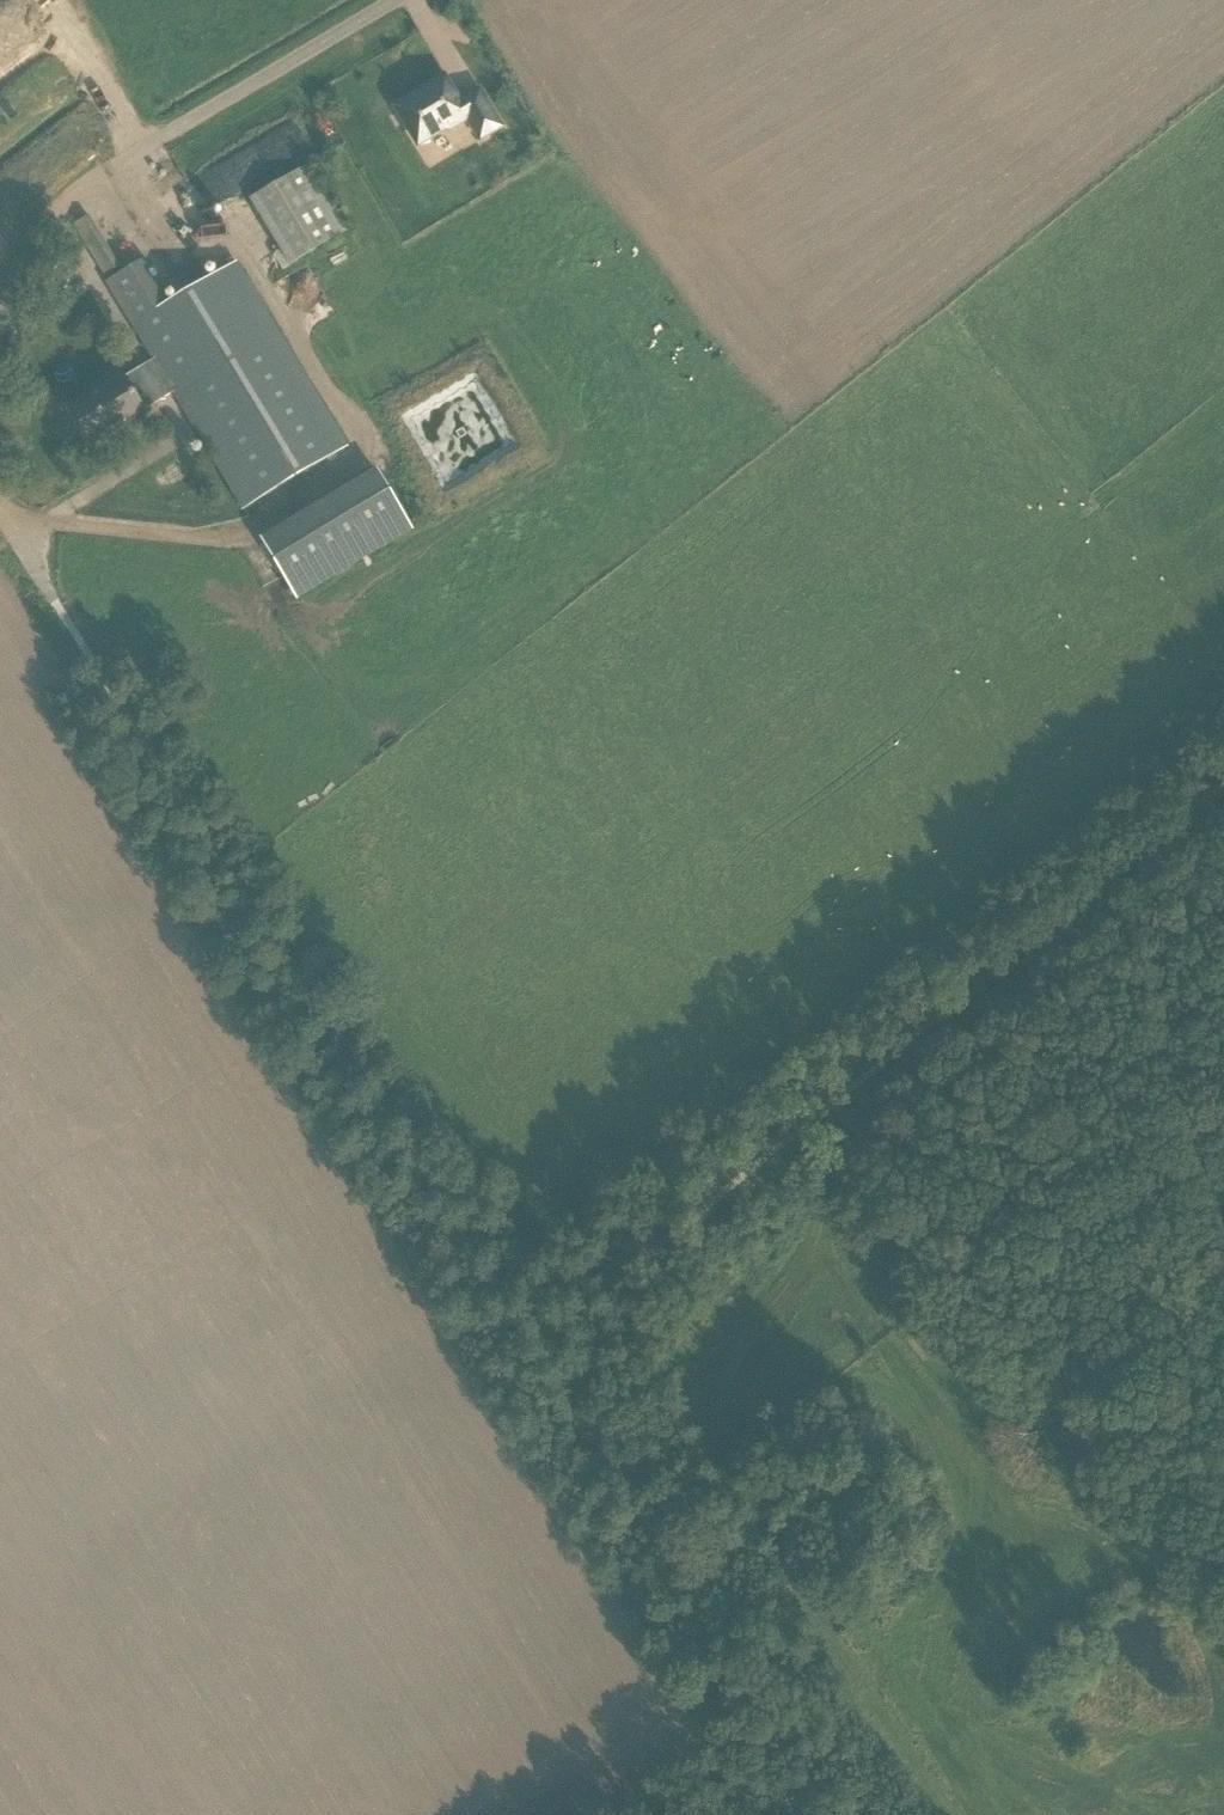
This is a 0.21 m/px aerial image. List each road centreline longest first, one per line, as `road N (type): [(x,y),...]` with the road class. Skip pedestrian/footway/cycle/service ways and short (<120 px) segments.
road 1 (track): [(1223,795),(863,1092),(800,1268),(716,1356),(703,1382),(701,1423),(731,1487),(948,1814)]

